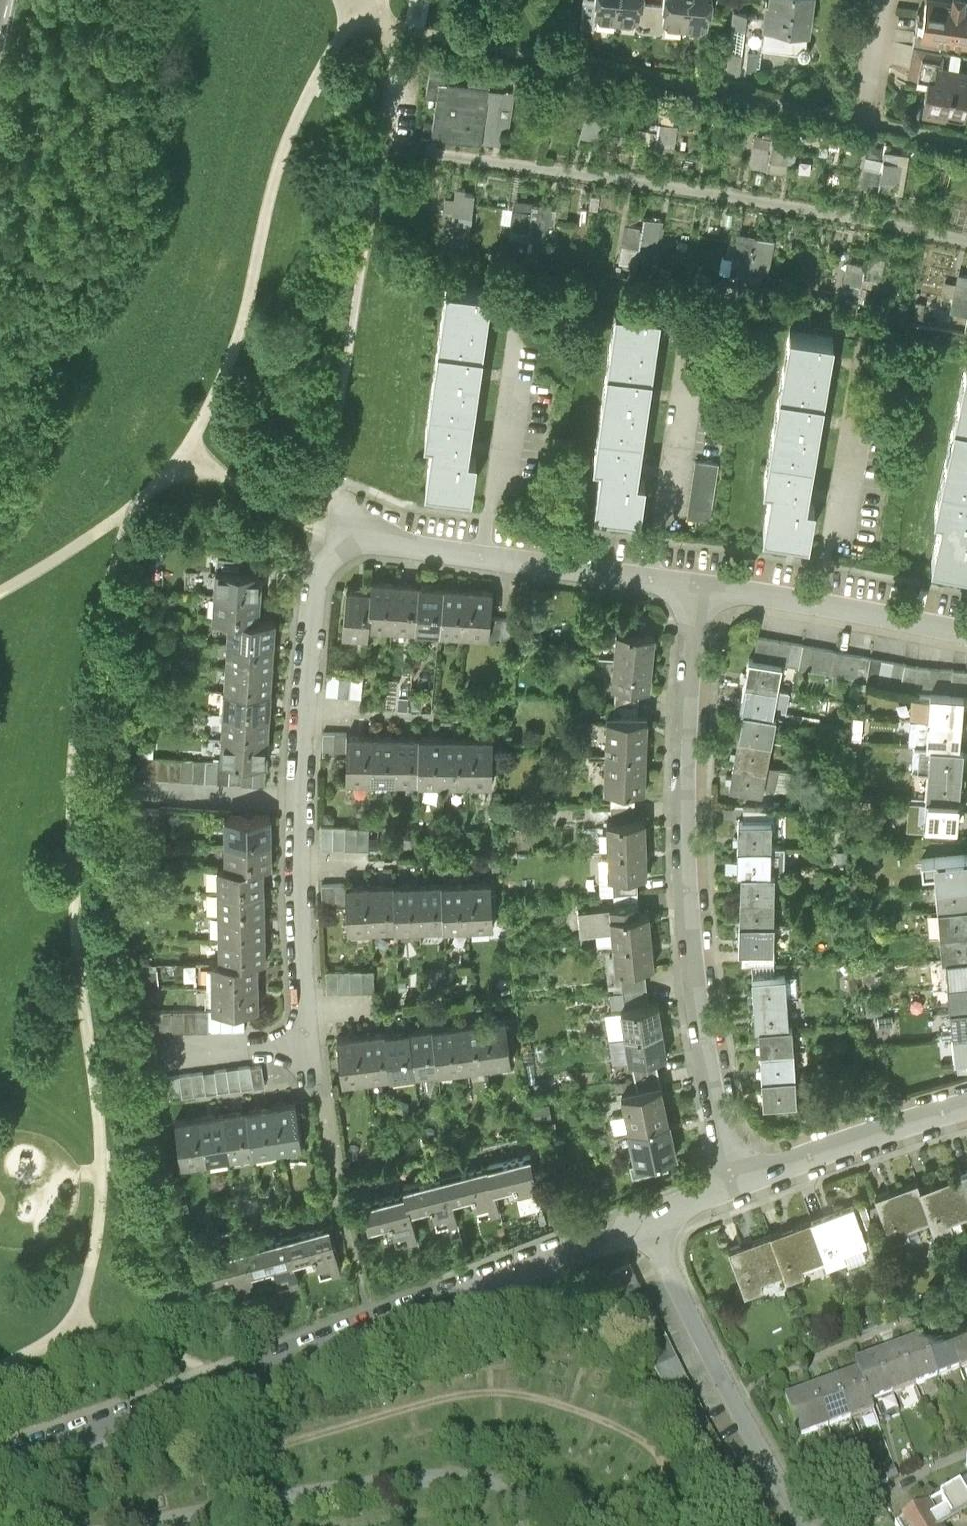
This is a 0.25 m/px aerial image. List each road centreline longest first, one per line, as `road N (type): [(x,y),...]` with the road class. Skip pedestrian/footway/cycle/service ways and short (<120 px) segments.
road 1 (residential): [(699,589),(346,529),(313,593),(304,711),(303,946),(315,1039)]
road 2 (tertiary): [(0,1456),(209,1387),(645,1222)]
road 3 (residential): [(737,1185),(699,1009),(688,890),(684,795),(699,589)]
road 4 (residential): [(645,1222),(804,1525)]
road 5 (residential): [(966,633),(699,589)]
road 6 (tertiary): [(737,1185),(966,1107)]

